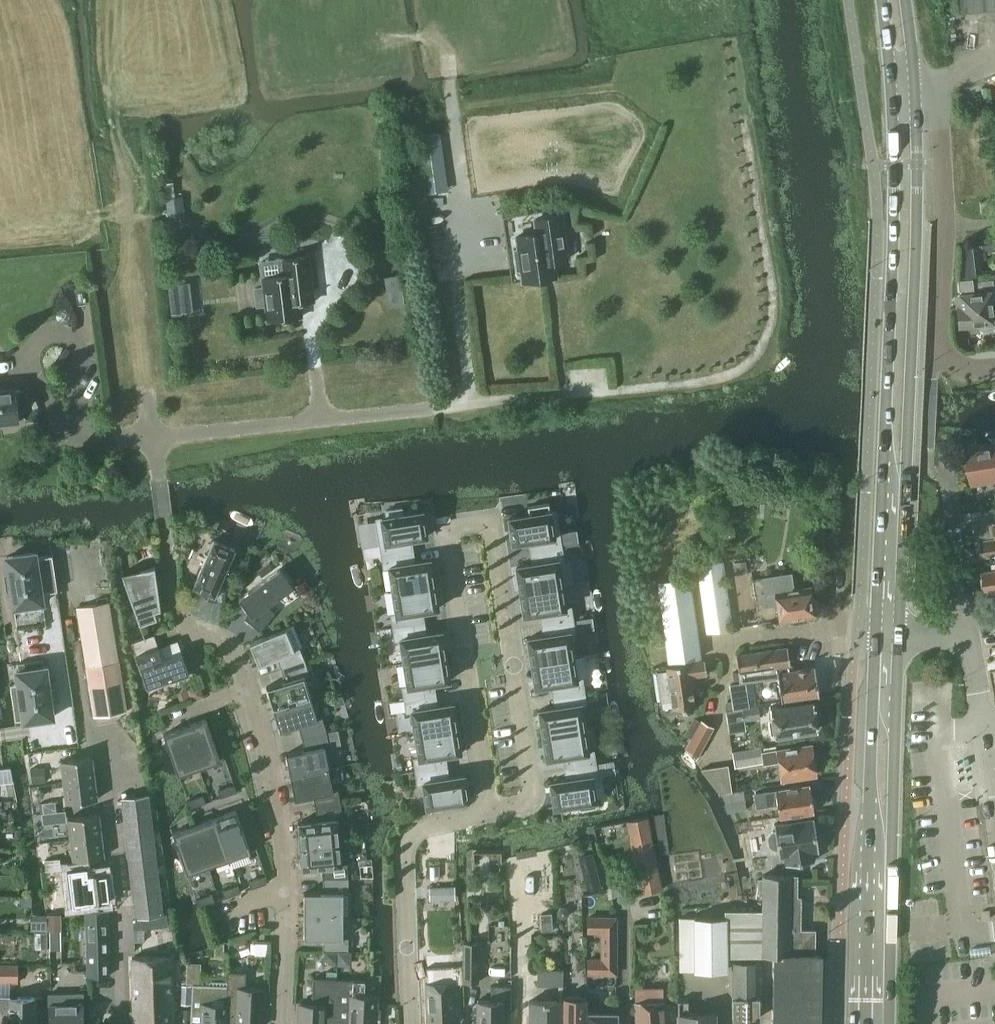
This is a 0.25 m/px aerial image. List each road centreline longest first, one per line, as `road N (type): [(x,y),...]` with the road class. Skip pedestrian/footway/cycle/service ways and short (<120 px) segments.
road 1 (residential): [(279,1023),(283,890),(266,757),(224,642),(189,629),(175,598),(153,437),(425,412)]
road 2 (primary): [(895,476),(906,450),(918,249),(914,89)]
road 3 (primary): [(892,89),(885,424),(895,476)]
road 4 (residential): [(491,509),(437,515),(486,813)]
road 5 (residential): [(486,813),(536,803),(491,509)]
road 6 (unclassified): [(942,355),(935,88),(914,89)]
road 7 (residential): [(126,1023),(104,745)]
road 8 (residential): [(409,1023),(407,841),(421,829),(486,813)]
road 9 (primary): [(881,830),(877,1023)]
road 10 (residential): [(966,633),(944,482)]
road 11 (residential): [(858,624),(707,644)]
road 12 (primary): [(895,476),(887,628)]
road 13 (primary): [(884,699),(871,739),(870,800),(881,830)]
road 14 (primary): [(881,830),(893,802),(895,740),(884,699)]

